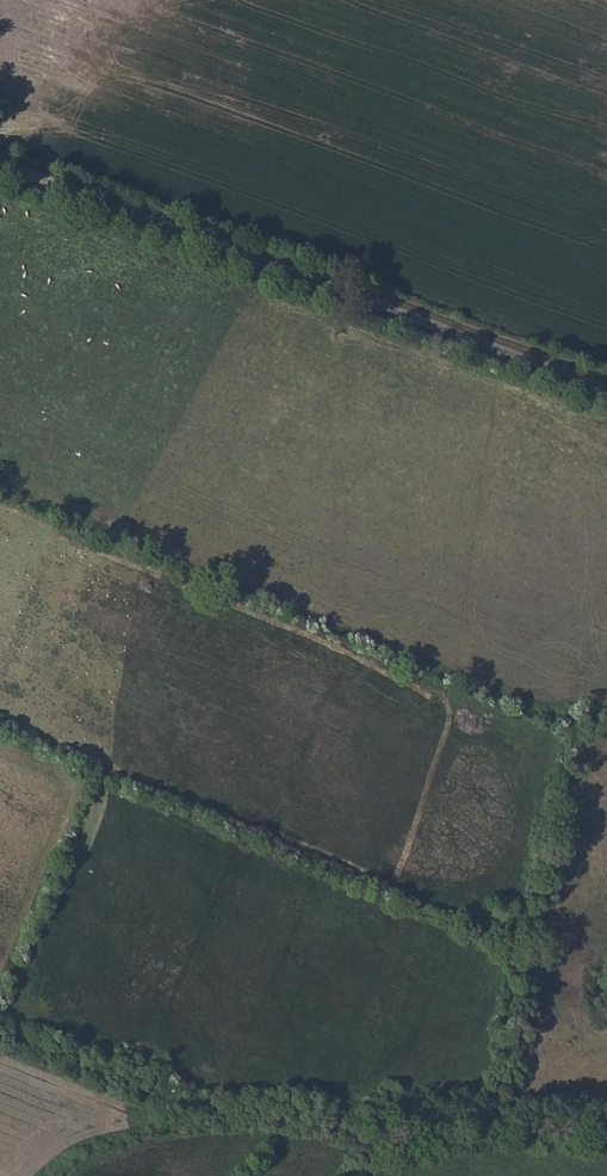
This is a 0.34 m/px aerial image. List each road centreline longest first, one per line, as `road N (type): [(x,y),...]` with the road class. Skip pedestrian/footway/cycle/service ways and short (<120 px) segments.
road 1 (unclassified): [(0,158),(606,387)]
road 2 (track): [(606,1137),(334,1126),(161,1099),(0,1034)]

